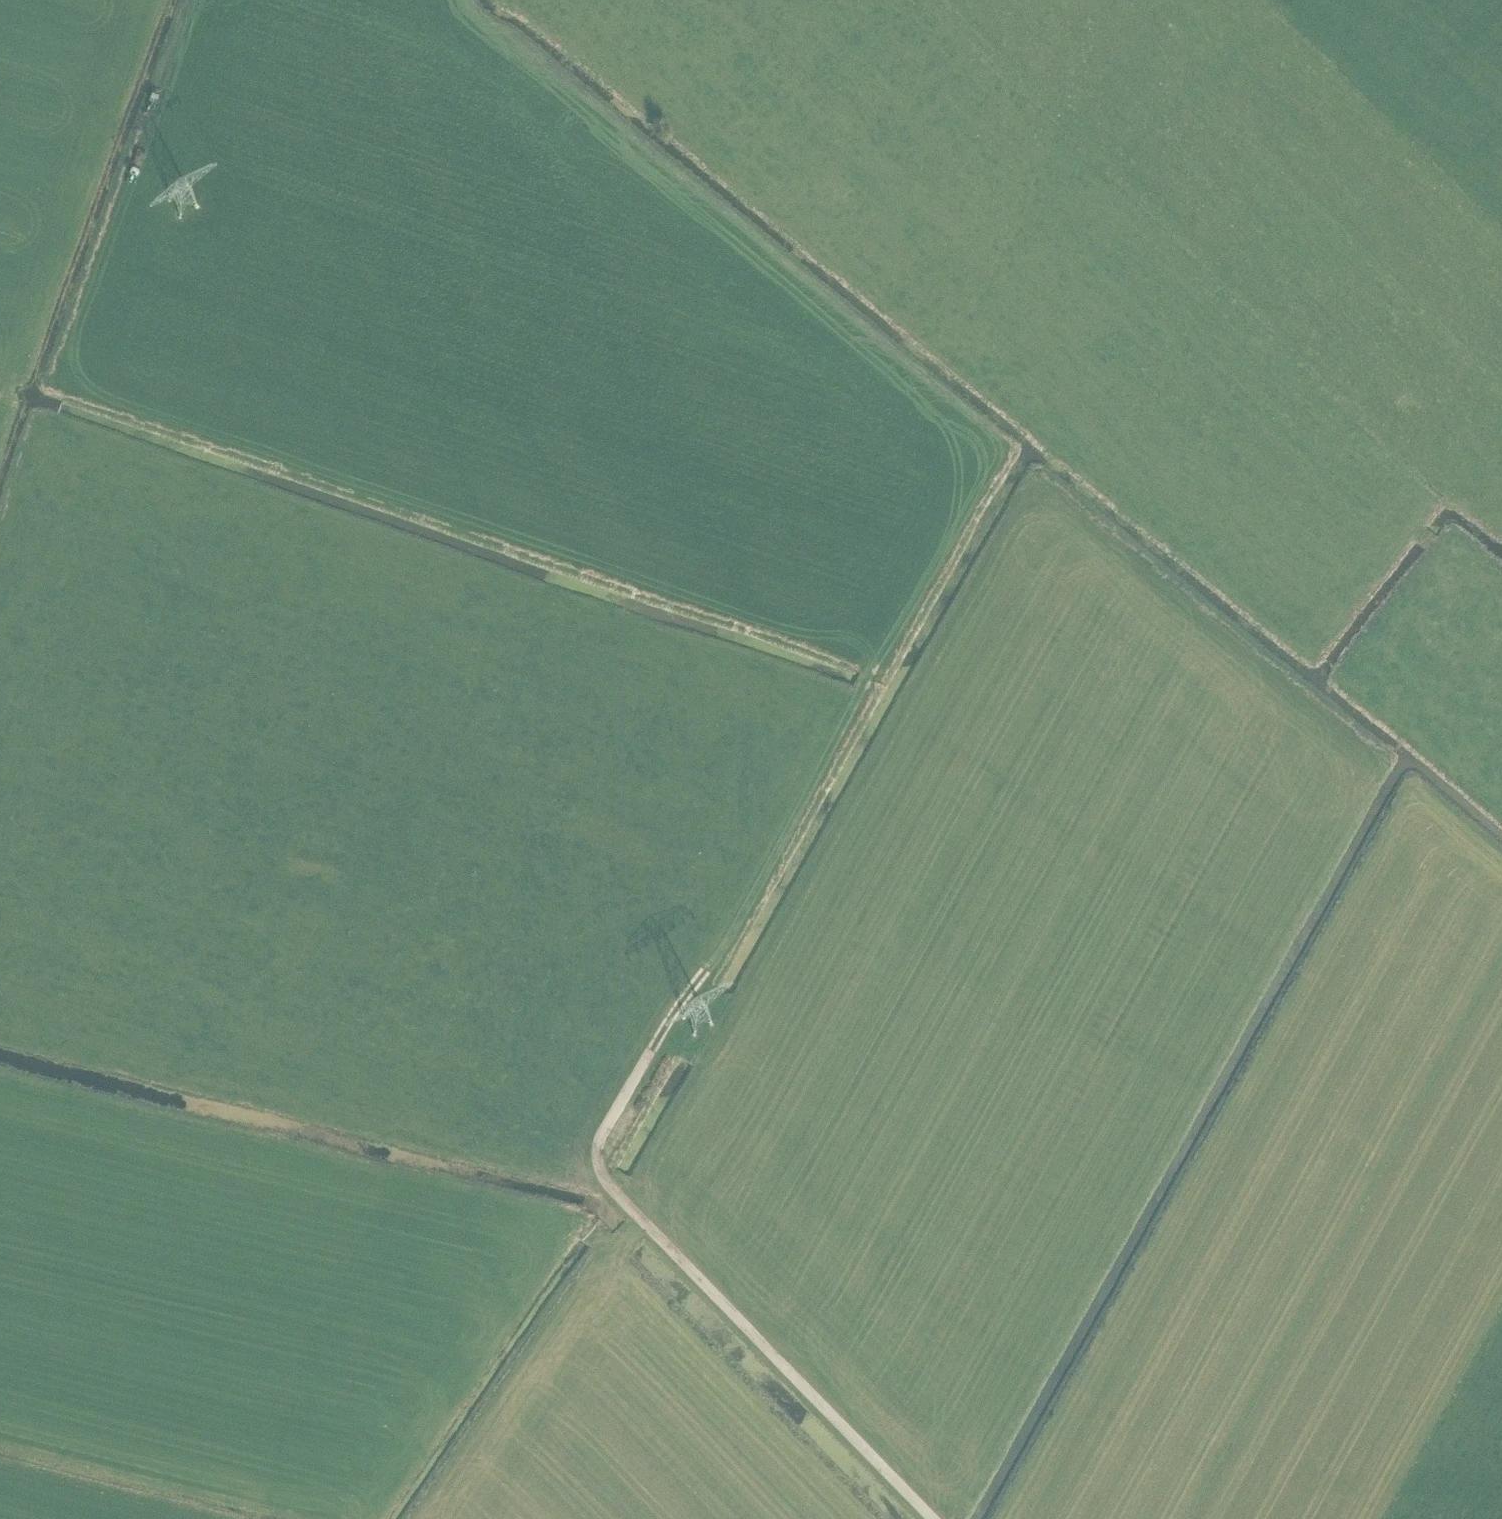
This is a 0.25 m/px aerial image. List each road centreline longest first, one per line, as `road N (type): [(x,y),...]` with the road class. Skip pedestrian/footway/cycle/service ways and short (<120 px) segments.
road 1 (track): [(932,1518),(606,1186),(598,1167),(604,1133),(699,984),(875,663)]

